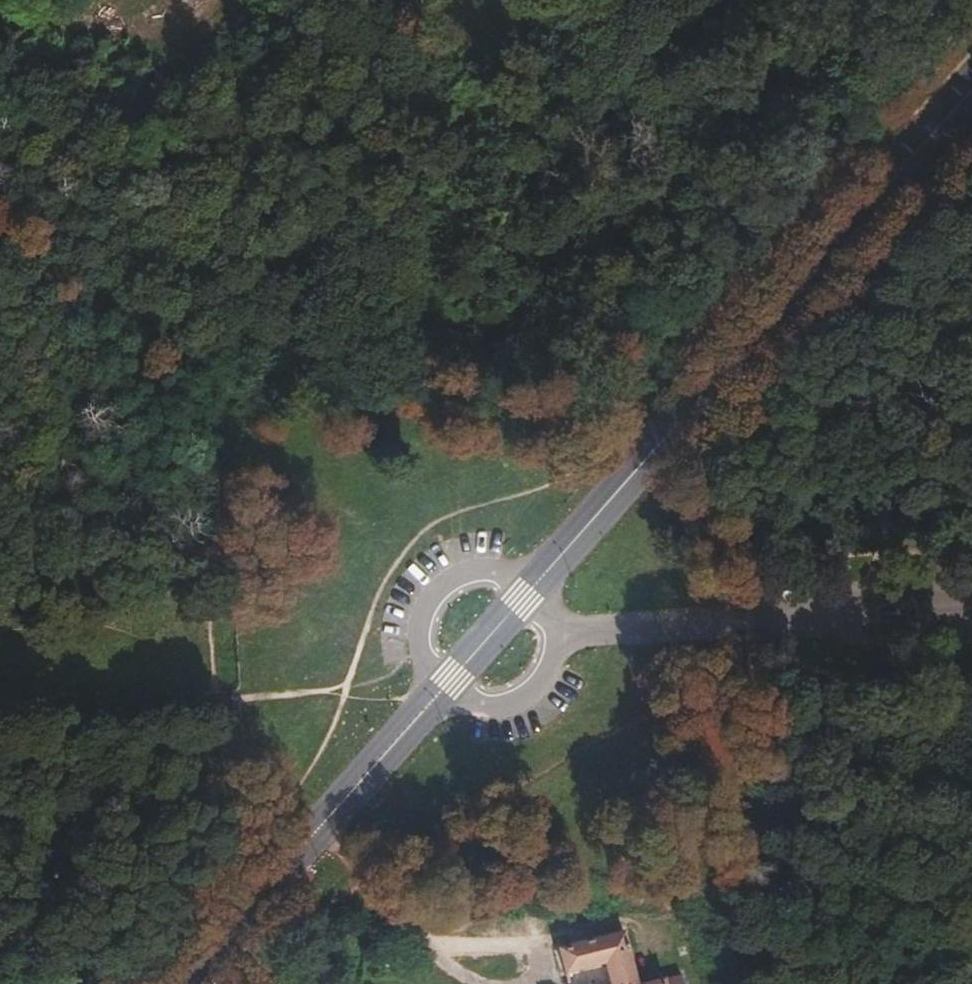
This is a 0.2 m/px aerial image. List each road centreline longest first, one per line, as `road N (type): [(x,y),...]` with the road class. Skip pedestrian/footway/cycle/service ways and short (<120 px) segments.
road 1 (secondary): [(530,583),(971,80)]
road 2 (track): [(835,0),(787,99),(721,168),(571,265),(531,303)]
road 3 (unclassified): [(558,631),(971,619)]
road 4 (secondary): [(181,983),(436,692)]
road 5 (track): [(212,570),(214,474),(190,402),(163,355),(51,269)]
road 6 (track): [(765,627),(767,688),(782,754),(845,839),(971,877)]
road 7 (track): [(531,303),(468,329),(348,342),(190,402)]
road 8 (track): [(0,494),(212,570),(215,697)]
road 9 (track): [(765,627),(767,564),(971,552)]
road 10 (residential): [(530,583),(482,568),(431,593),(414,646),(436,692)]
road 11 (track): [(971,675),(767,688)]
road 12 (residential): [(436,692),(474,711),(522,702),(553,668),(558,631)]
road 13 (secondary): [(436,692),(530,583)]

